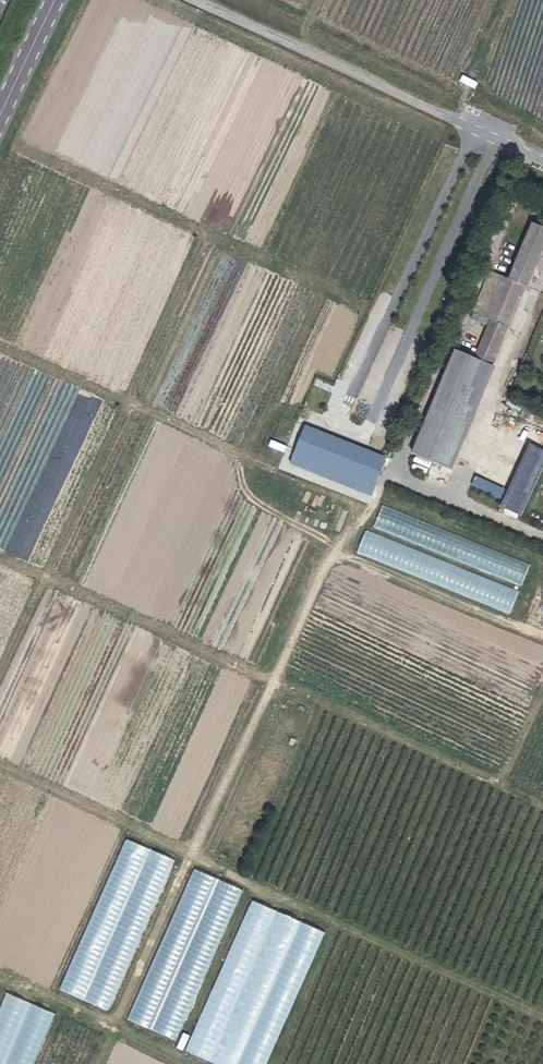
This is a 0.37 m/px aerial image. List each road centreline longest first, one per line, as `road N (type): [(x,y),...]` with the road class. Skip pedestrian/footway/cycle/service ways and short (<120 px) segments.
road 1 (track): [(117,1032),(357,506),(0,346)]
road 2 (track): [(0,765),(542,1016)]
road 3 (track): [(291,476),(363,311),(12,146)]
road 4 (track): [(202,235),(0,672)]
road 5 (unclassified): [(191,0),(542,160)]
road 6 (track): [(0,562),(274,684)]
road 7 (track): [(542,807),(274,684)]
road 8 (track): [(542,639),(335,553)]
road 9 (track): [(0,977),(189,1063)]
road 10 (primary): [(0,120),(56,0)]

